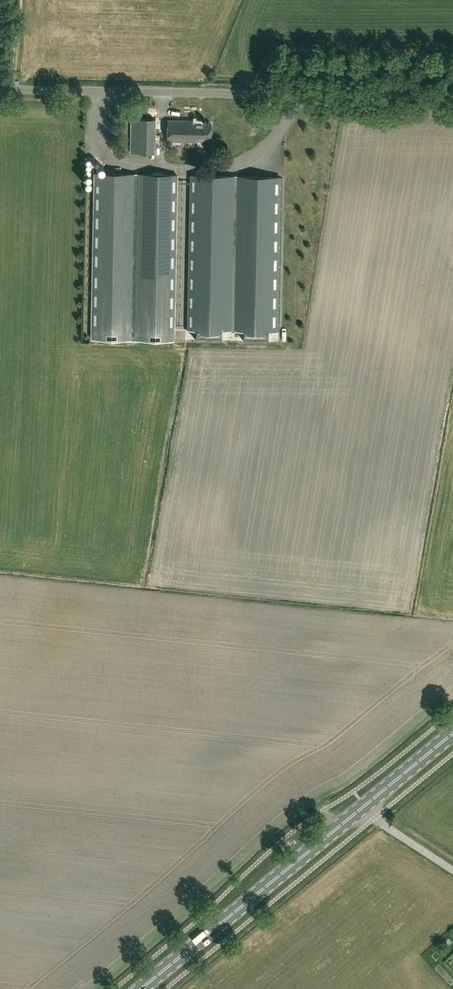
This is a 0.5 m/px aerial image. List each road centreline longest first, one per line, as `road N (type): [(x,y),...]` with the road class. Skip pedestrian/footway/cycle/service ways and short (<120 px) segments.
road 1 (unclassified): [(452,100),(0,92)]
road 2 (primary): [(141,988),(368,805)]

